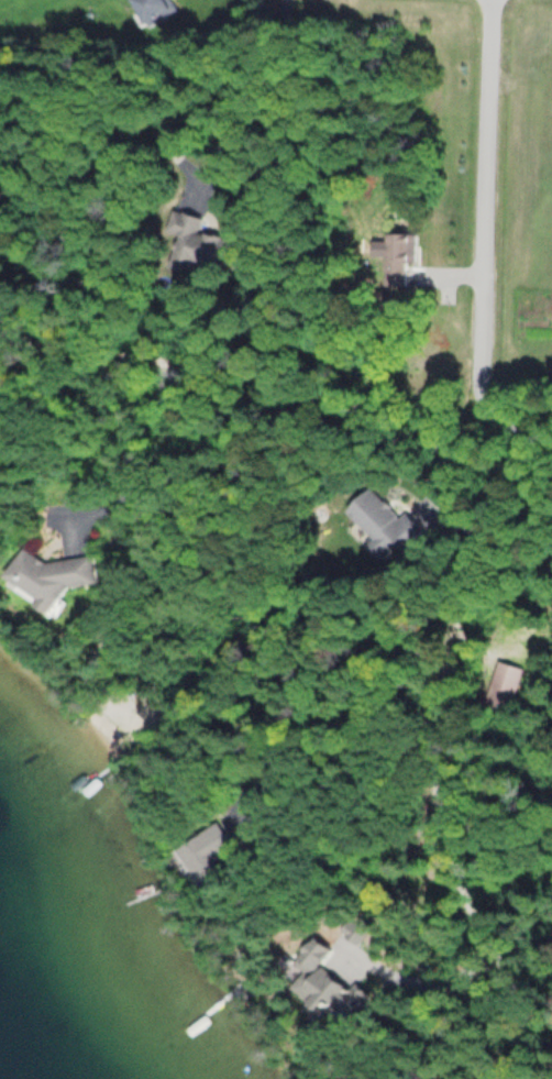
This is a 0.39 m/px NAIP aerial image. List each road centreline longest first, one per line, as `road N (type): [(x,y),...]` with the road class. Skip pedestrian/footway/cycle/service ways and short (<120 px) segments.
road 1 (residential): [(512,472),(446,663),(431,824),(530,1078)]
road 2 (residential): [(551,471),(512,472),(441,432),(134,349),(0,329)]
road 3 (residential): [(484,0),(476,388),(489,414),(519,438),(512,472)]

